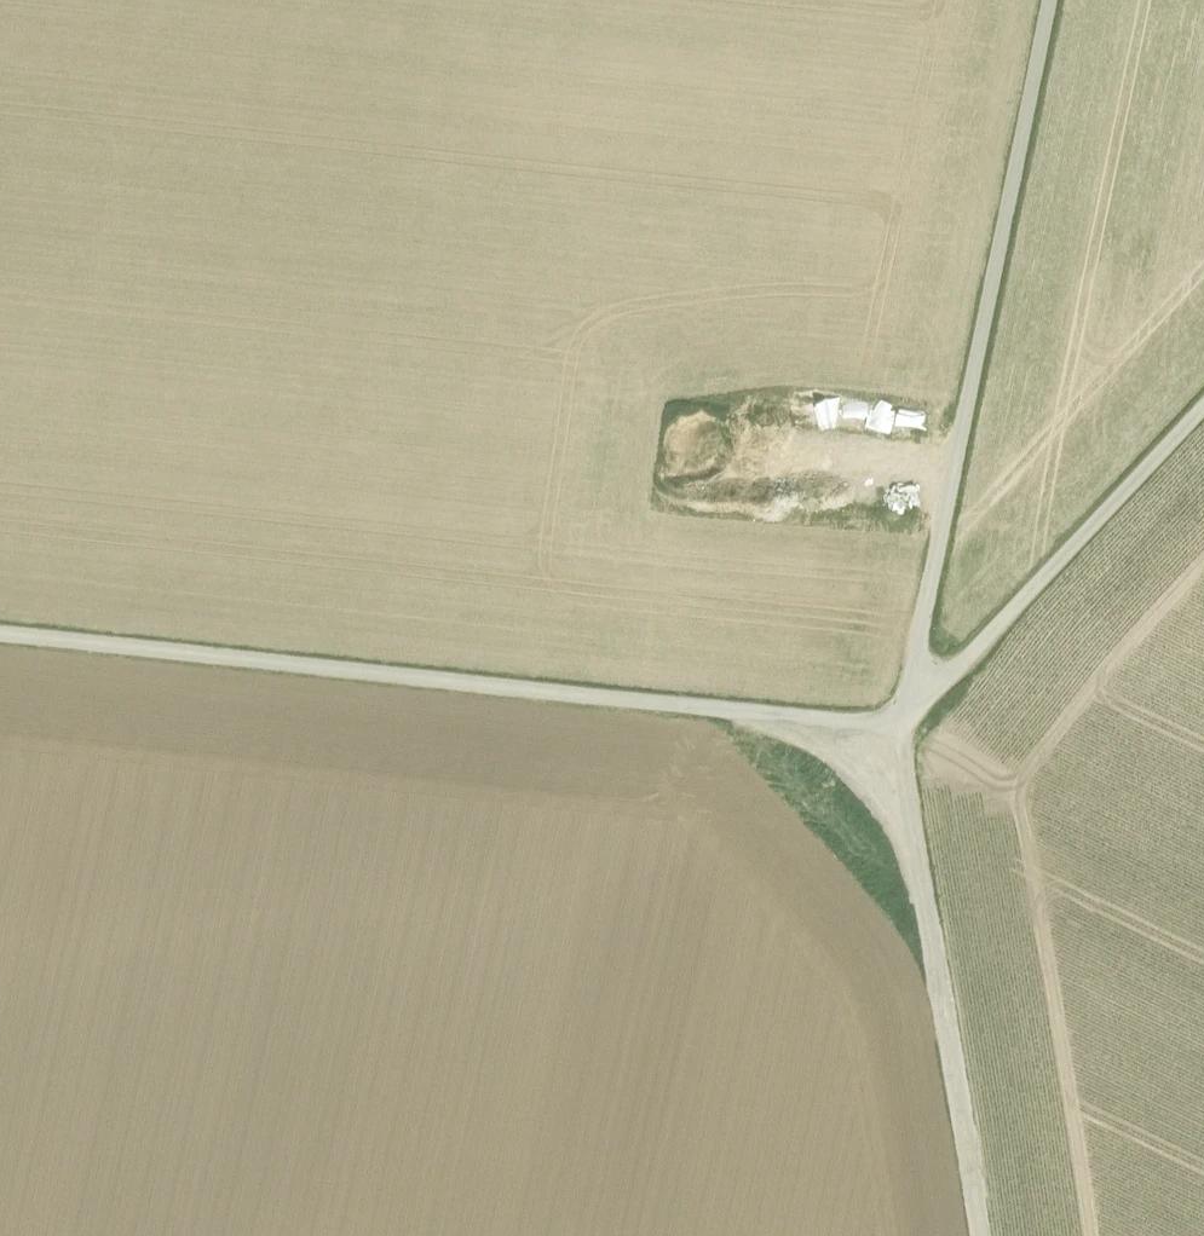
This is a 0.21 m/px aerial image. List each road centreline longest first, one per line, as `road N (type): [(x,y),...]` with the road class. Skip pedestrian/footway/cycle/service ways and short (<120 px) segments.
road 1 (unclassified): [(1053,0),(904,731),(0,636)]
road 2 (track): [(982,1235),(904,731)]

